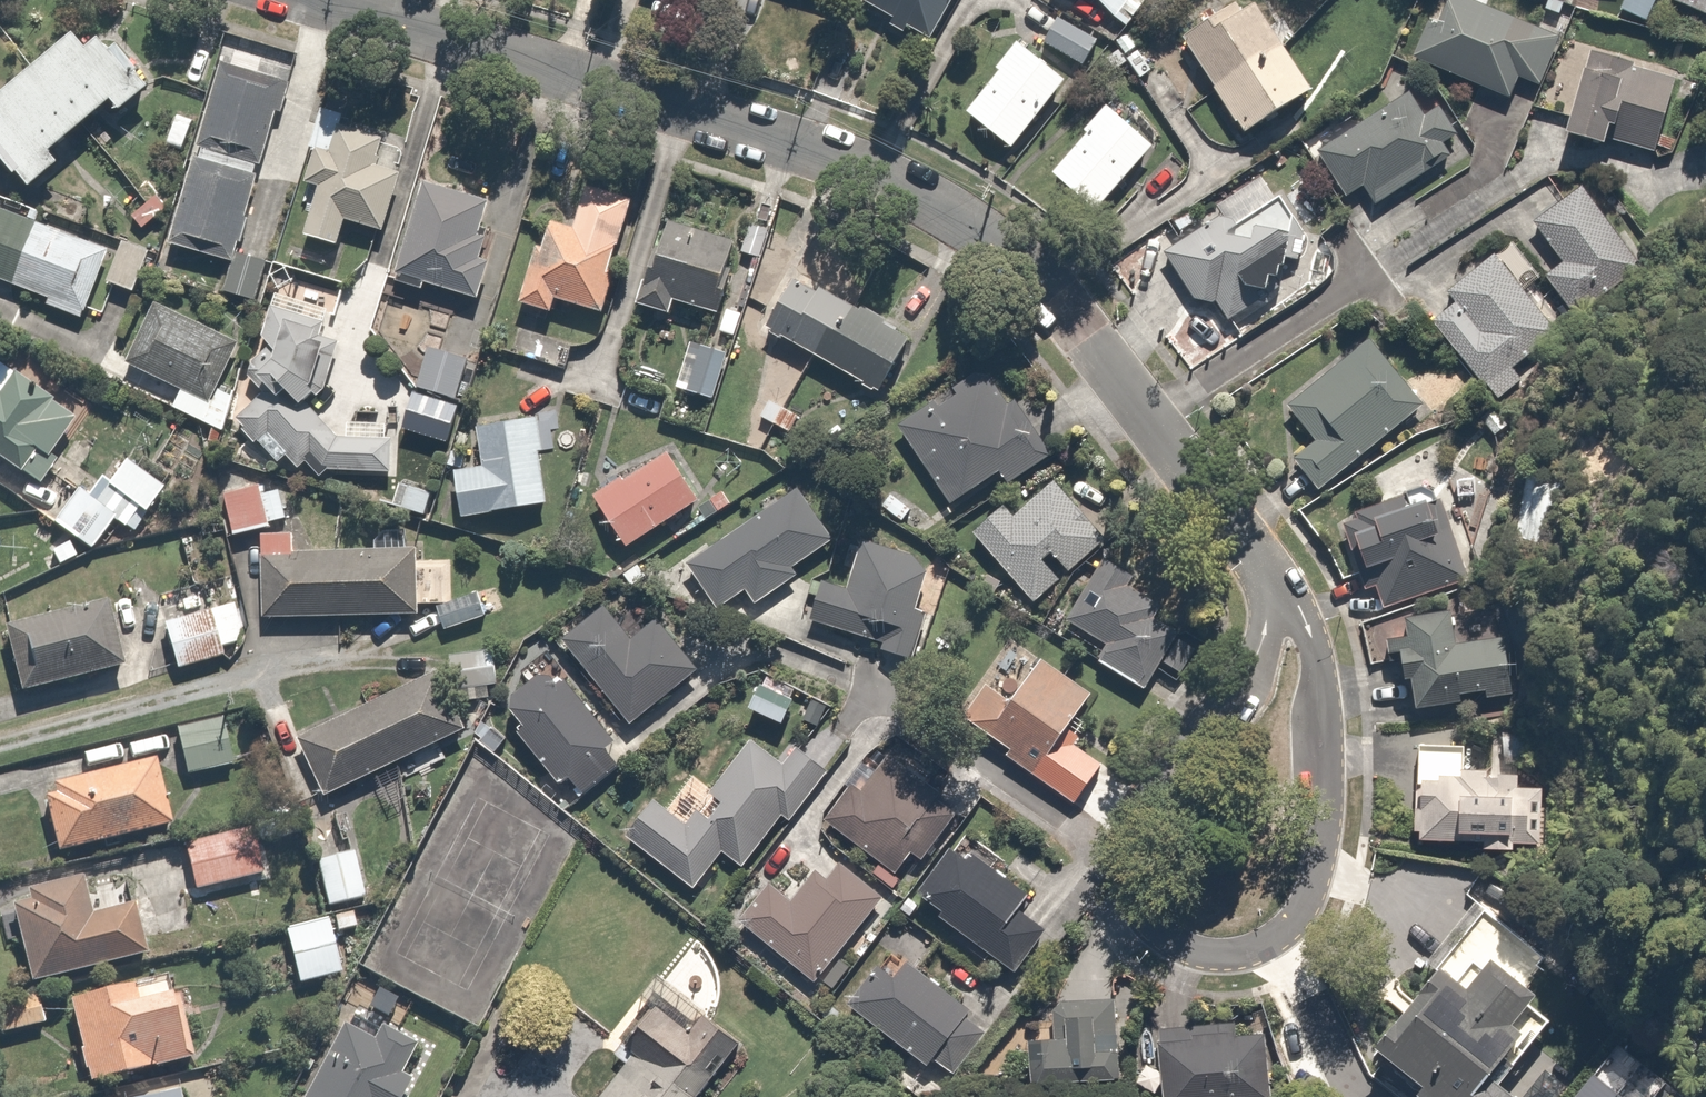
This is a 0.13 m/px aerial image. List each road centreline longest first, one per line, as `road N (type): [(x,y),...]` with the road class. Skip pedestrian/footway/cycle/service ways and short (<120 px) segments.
road 1 (residential): [(304,0),(784,144),(908,195),(1000,248),(1073,316),(1268,573)]
road 2 (residential): [(1273,941),(1233,957),(1184,948),(1144,921),(1130,882),(1148,796),(1258,652),(1268,573)]
road 3 (residential): [(1268,573),(1307,625),(1324,736),(1321,865),(1301,915),(1273,941)]
road 4 (residential): [(1273,941),(1357,1096)]

